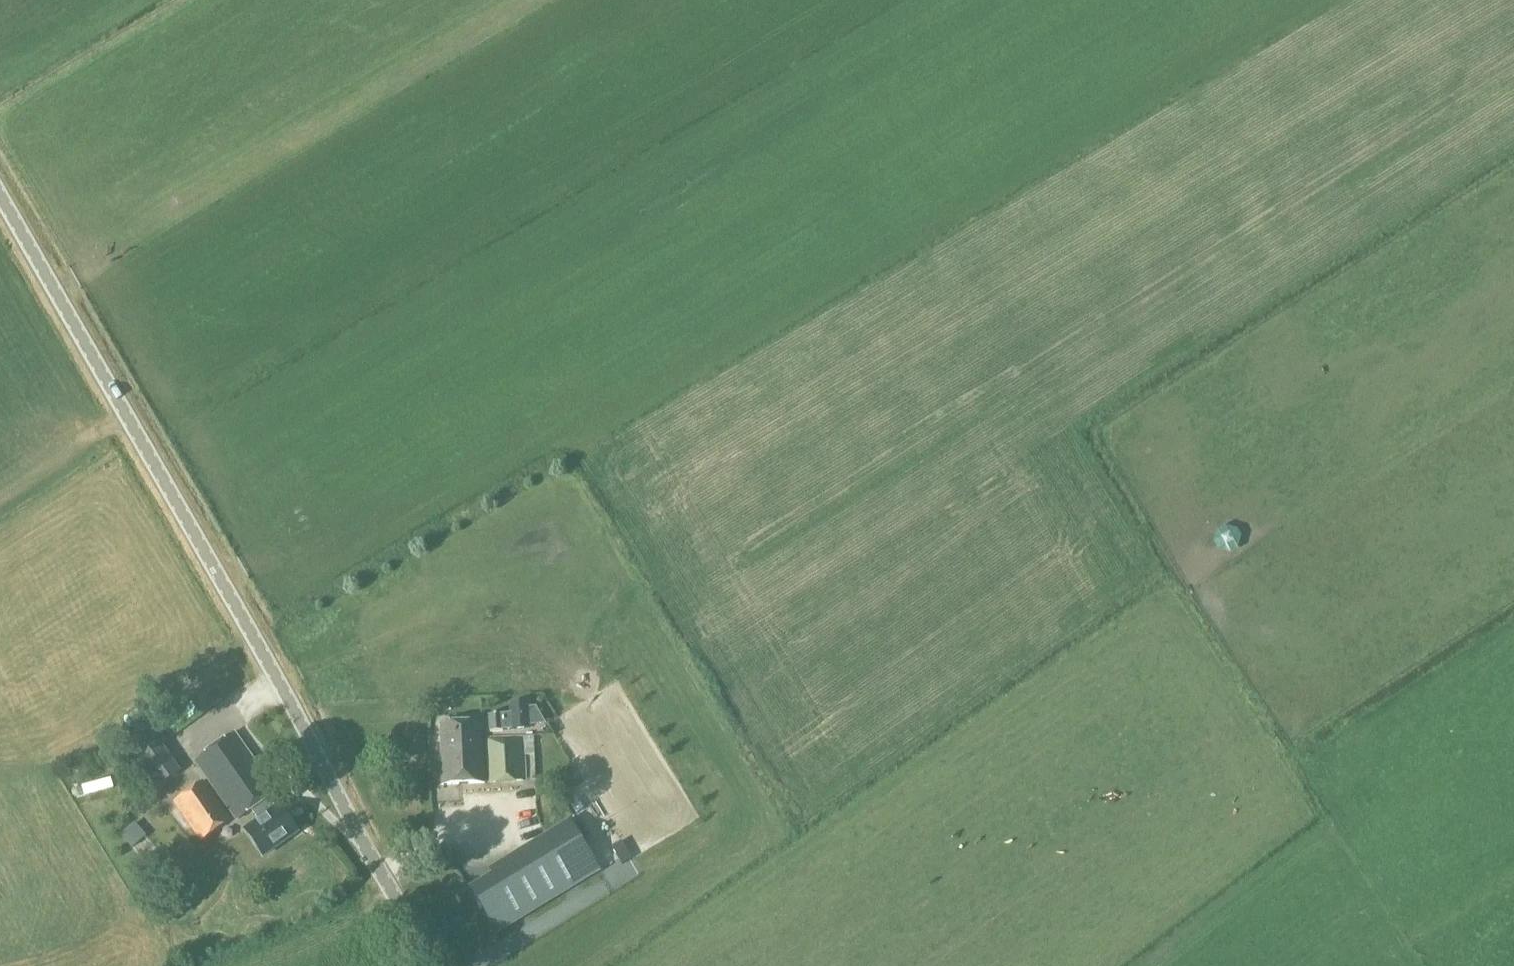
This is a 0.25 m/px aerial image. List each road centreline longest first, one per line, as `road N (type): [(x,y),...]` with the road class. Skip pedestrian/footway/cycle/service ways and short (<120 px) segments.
road 1 (unclassified): [(436,965),(0,201)]

